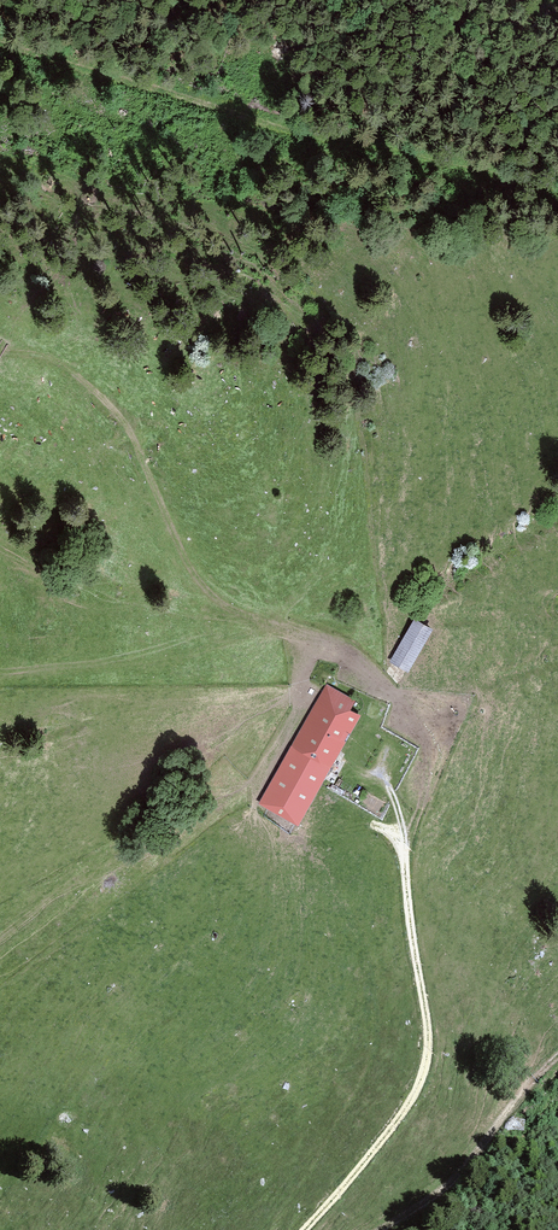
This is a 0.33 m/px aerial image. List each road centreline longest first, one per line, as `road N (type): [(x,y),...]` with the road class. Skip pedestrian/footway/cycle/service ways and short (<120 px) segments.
road 1 (track): [(406,845),(429,755),(395,692),(340,643),(210,596),(183,555),(133,432),(115,411),(53,361),(0,353)]
road 2 (track): [(0,43),(302,133),(486,170),(557,194)]
road 3 (track): [(406,845),(427,1064),(387,1135),(304,1229)]
road 4 (track): [(381,1229),(455,1178),(557,1057)]

